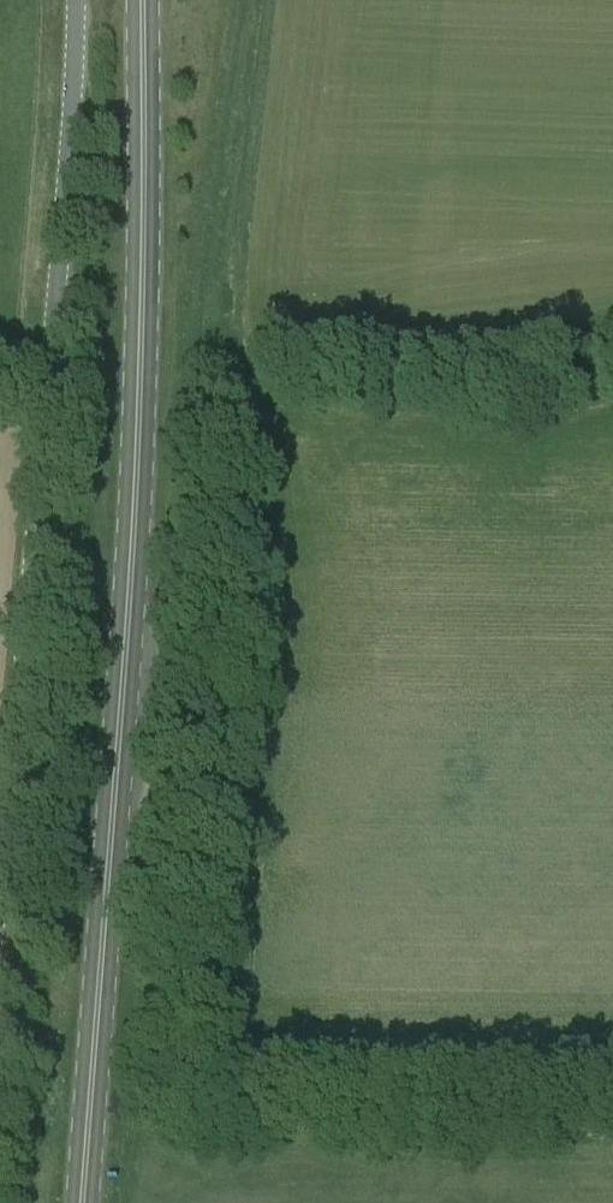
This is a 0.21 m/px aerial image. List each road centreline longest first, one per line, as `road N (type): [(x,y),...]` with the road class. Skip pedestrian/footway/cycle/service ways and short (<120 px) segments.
road 1 (primary): [(83,1202),(140,432),(140,0)]
road 2 (unclassified): [(0,804),(67,162),(74,0)]

